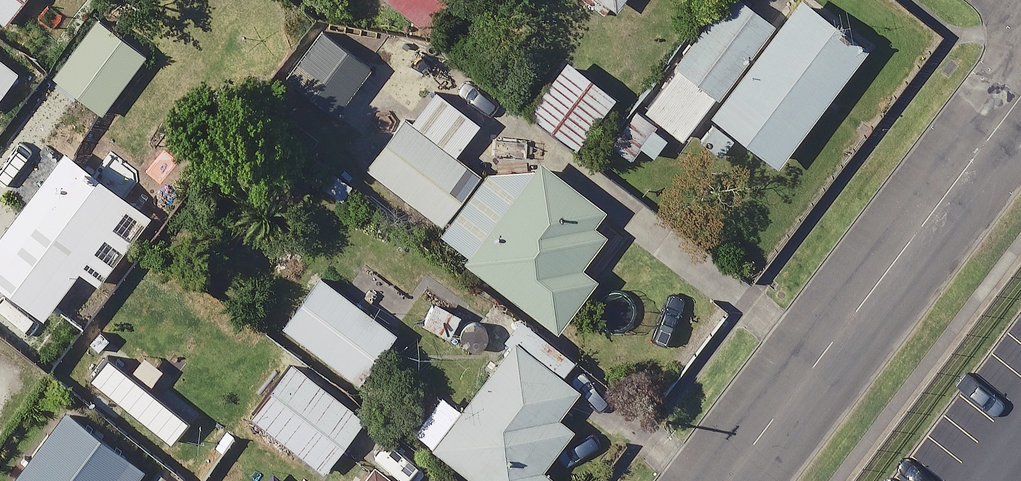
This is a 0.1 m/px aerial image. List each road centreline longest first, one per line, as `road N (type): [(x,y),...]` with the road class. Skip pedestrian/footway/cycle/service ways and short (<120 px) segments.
road 1 (tertiary): [(726,480),(1020,99)]

